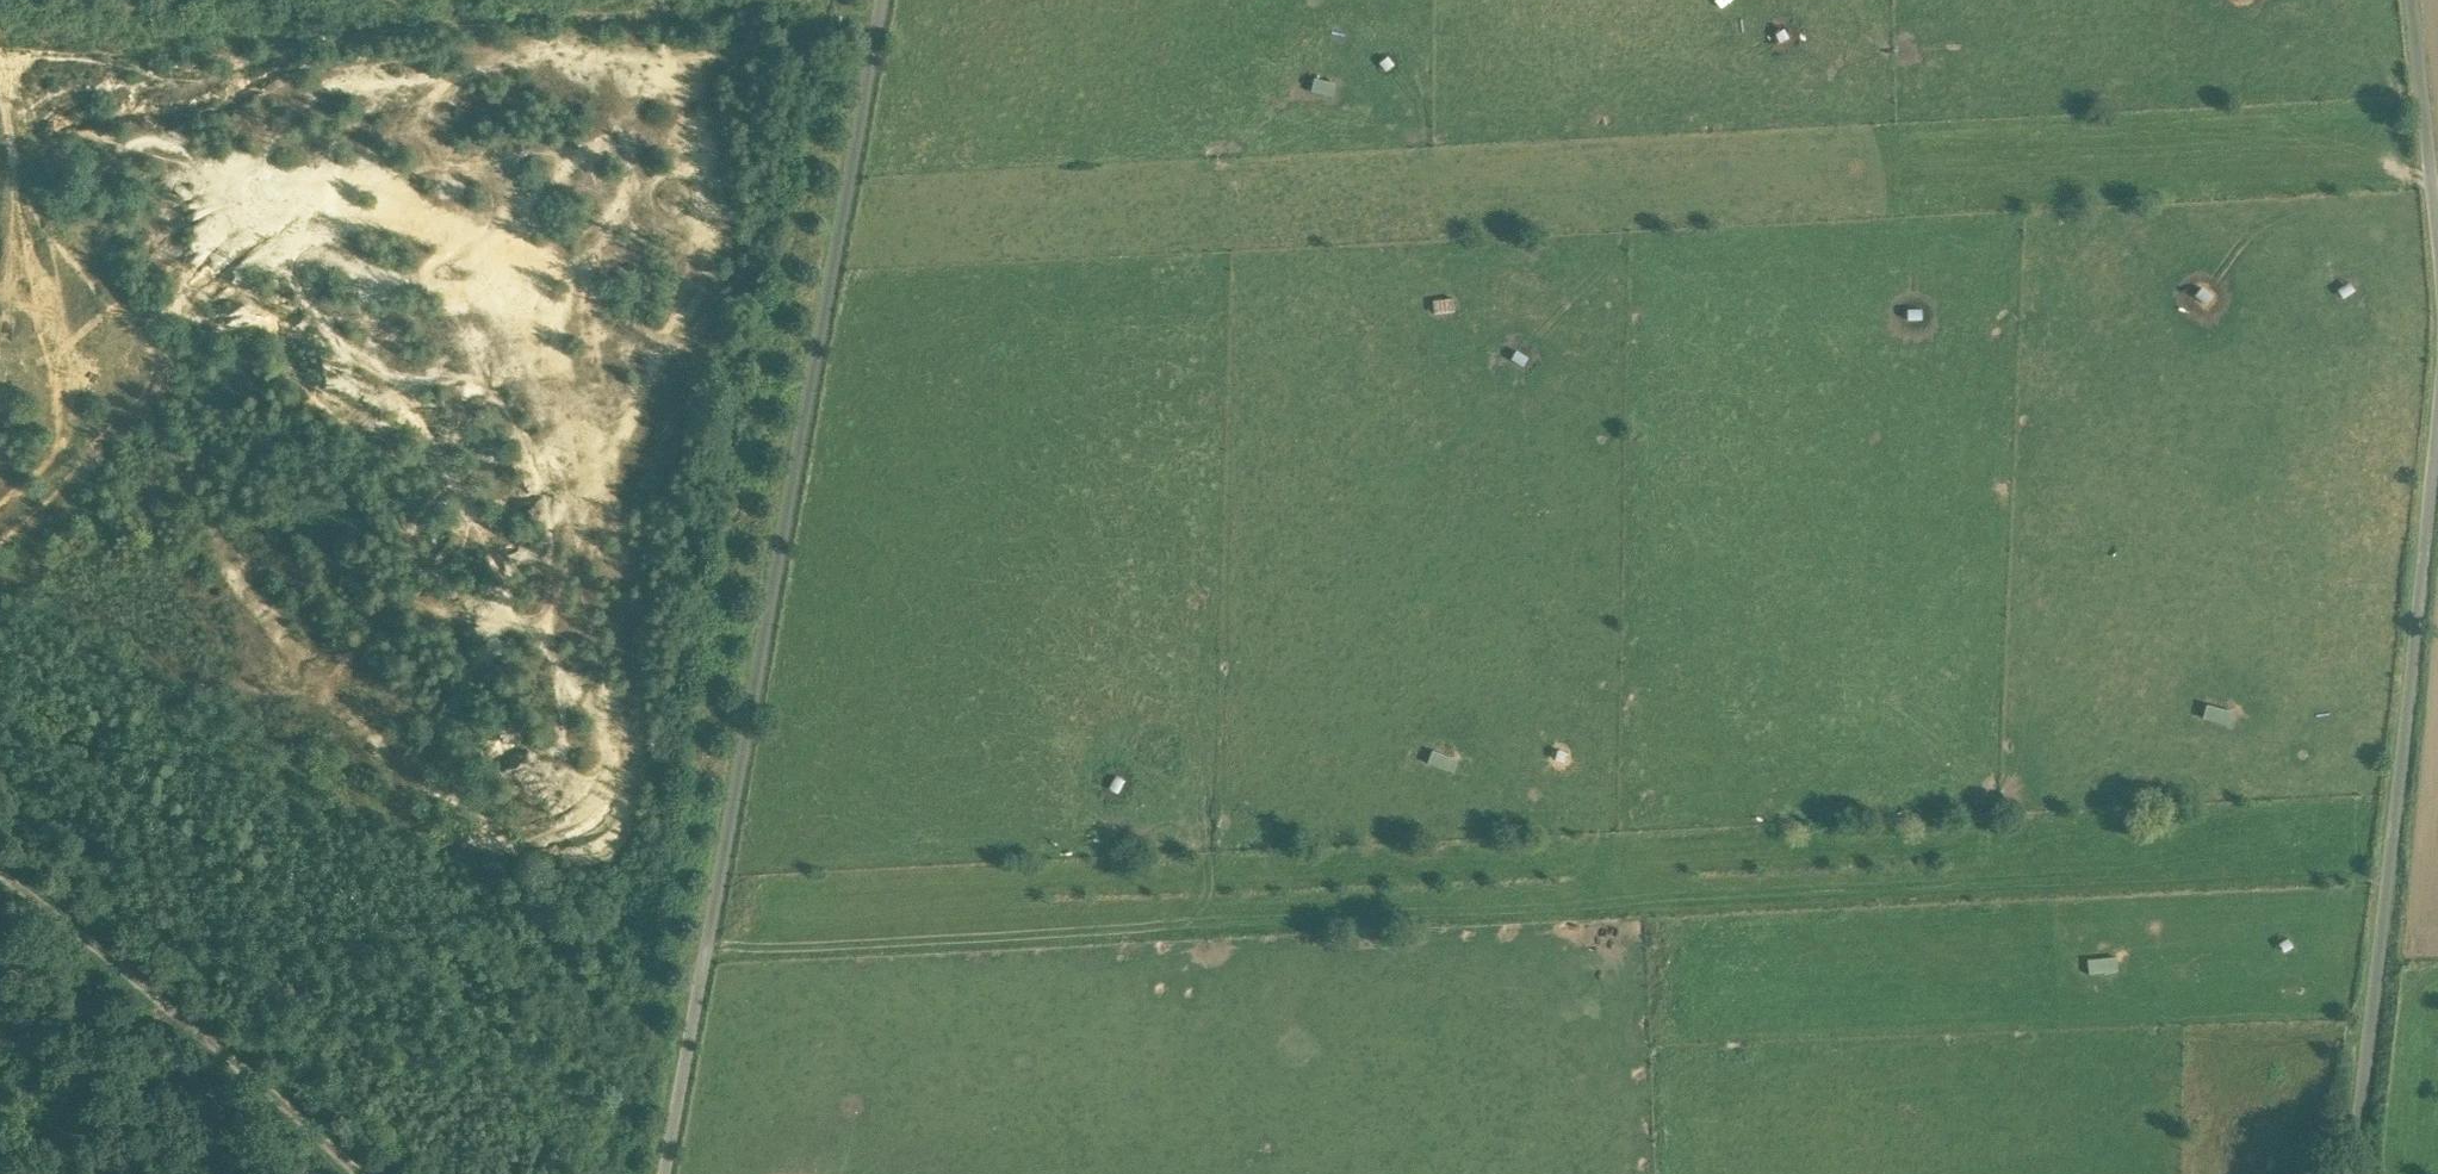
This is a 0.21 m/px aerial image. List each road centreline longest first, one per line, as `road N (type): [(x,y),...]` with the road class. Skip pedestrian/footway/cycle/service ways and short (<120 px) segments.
road 1 (track): [(893,0),(678,1173)]
road 2 (track): [(2374,1032),(2437,462)]
road 3 (track): [(0,863),(185,1011),(359,1173)]
road 4 (track): [(2437,252),(2410,0)]
road 5 (residential): [(2356,1173),(2374,1032)]

